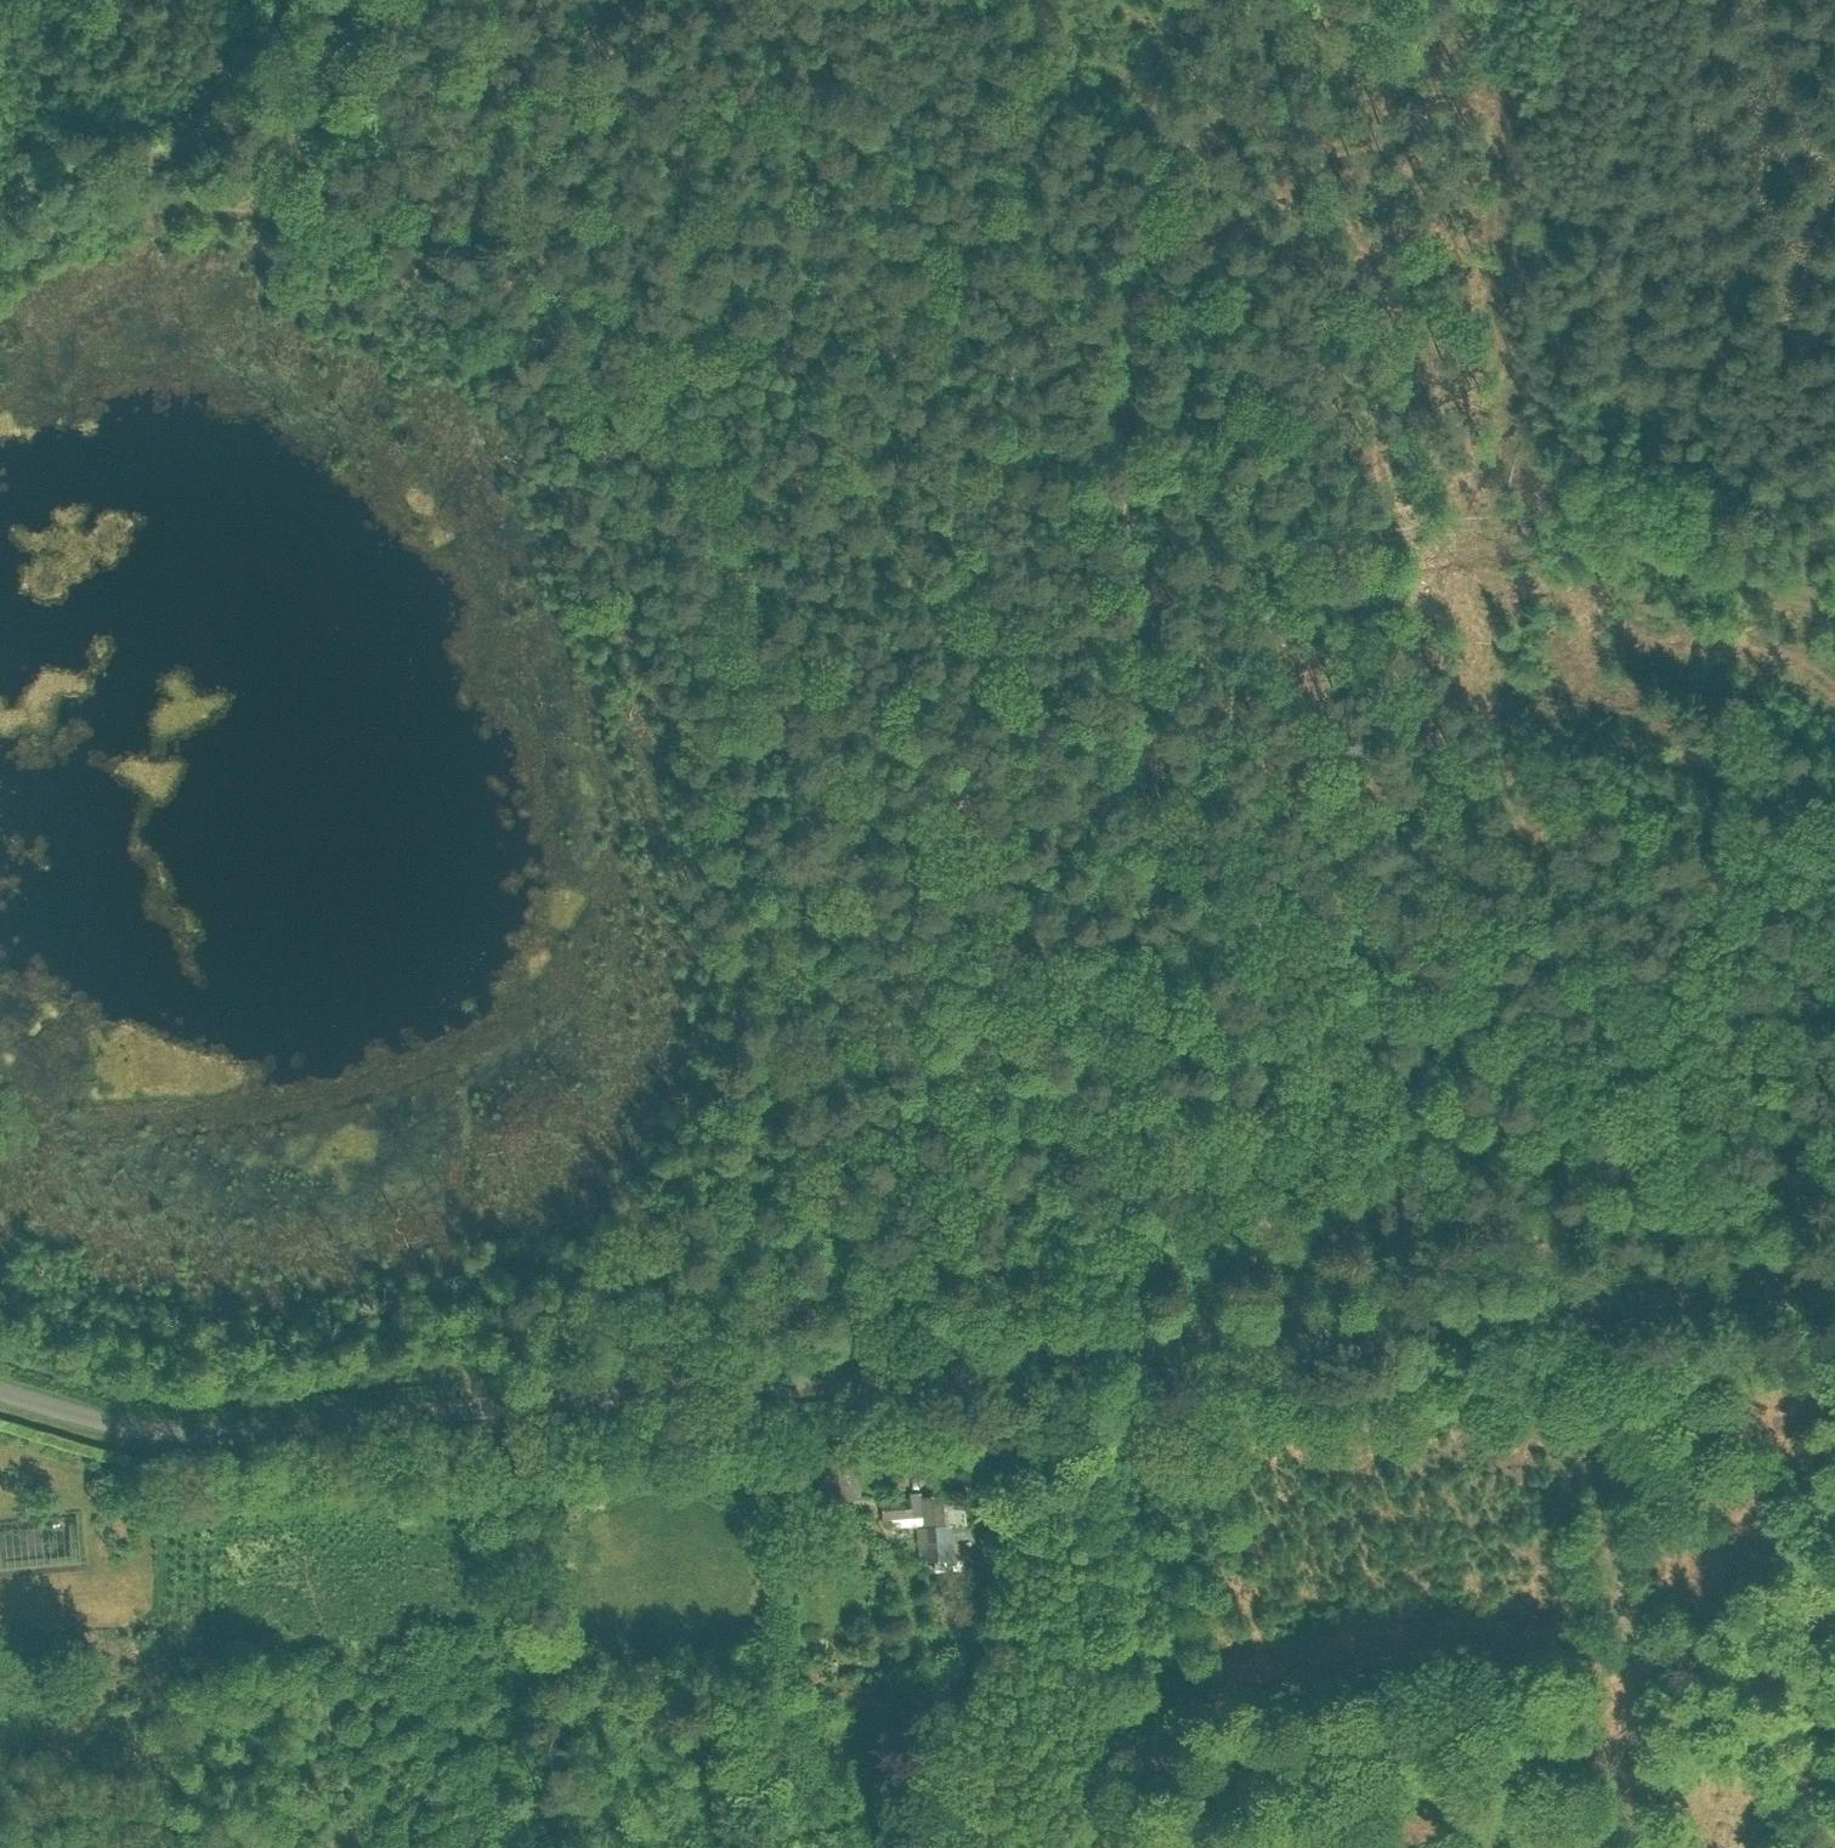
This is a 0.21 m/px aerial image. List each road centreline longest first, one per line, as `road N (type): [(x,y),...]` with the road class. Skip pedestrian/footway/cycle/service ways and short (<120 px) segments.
road 1 (unclassified): [(1834,1277),(317,1425),(126,1428),(0,1392)]
road 2 (track): [(1192,1340),(1143,582)]
road 3 (track): [(1143,582),(1347,543),(1481,487),(1598,518),(1834,606)]
road 4 (track): [(1586,1300),(1639,1847)]
road 5 (track): [(1125,316),(1117,227),(1141,121),(1195,0)]
road 6 (track): [(1125,316),(1143,582)]
road 7 (track): [(325,0),(265,207)]

